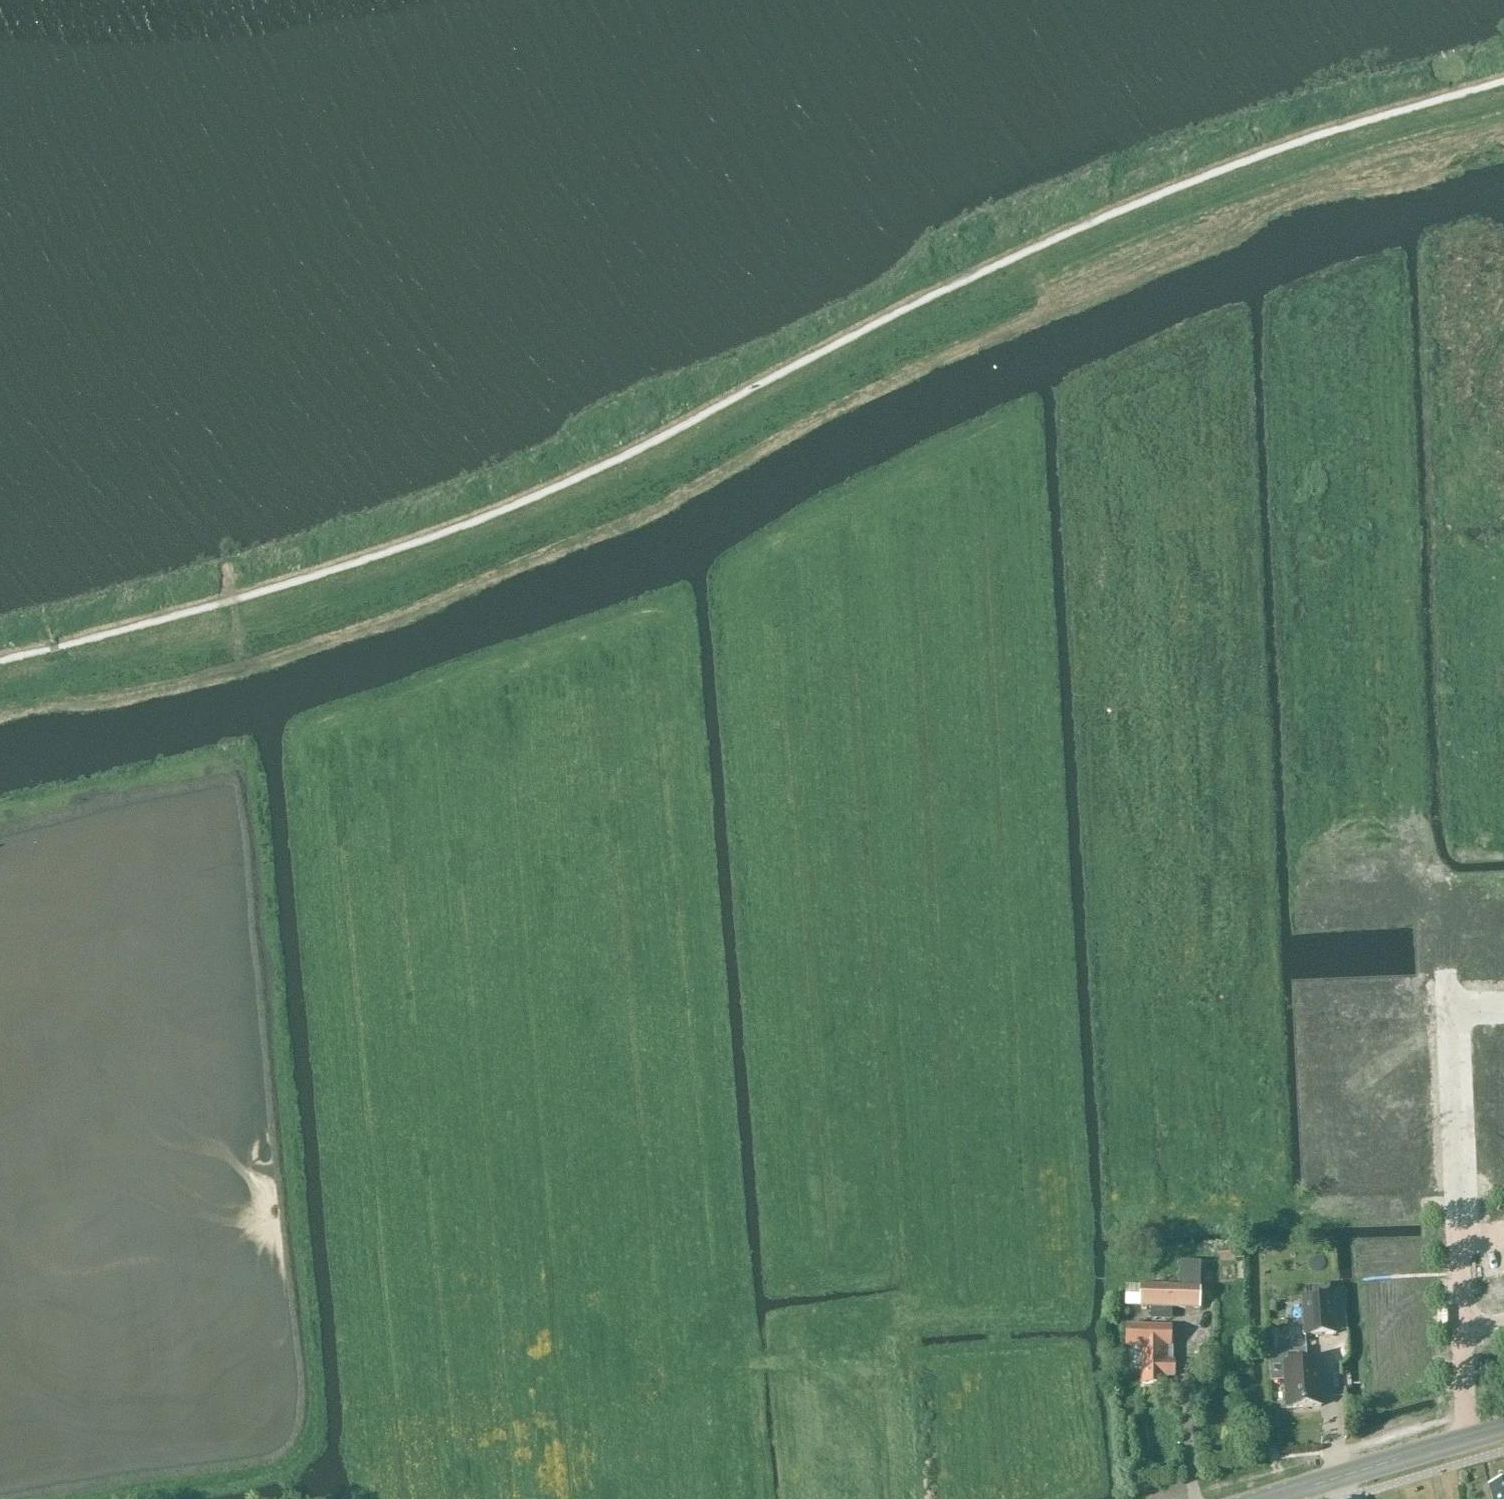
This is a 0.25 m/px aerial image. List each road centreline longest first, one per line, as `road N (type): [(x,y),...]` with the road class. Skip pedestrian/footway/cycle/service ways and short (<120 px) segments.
road 1 (residential): [(1471,1438),(1453,1010),(1503,1009)]
road 2 (secondary): [(1269,1498),(1471,1438)]

